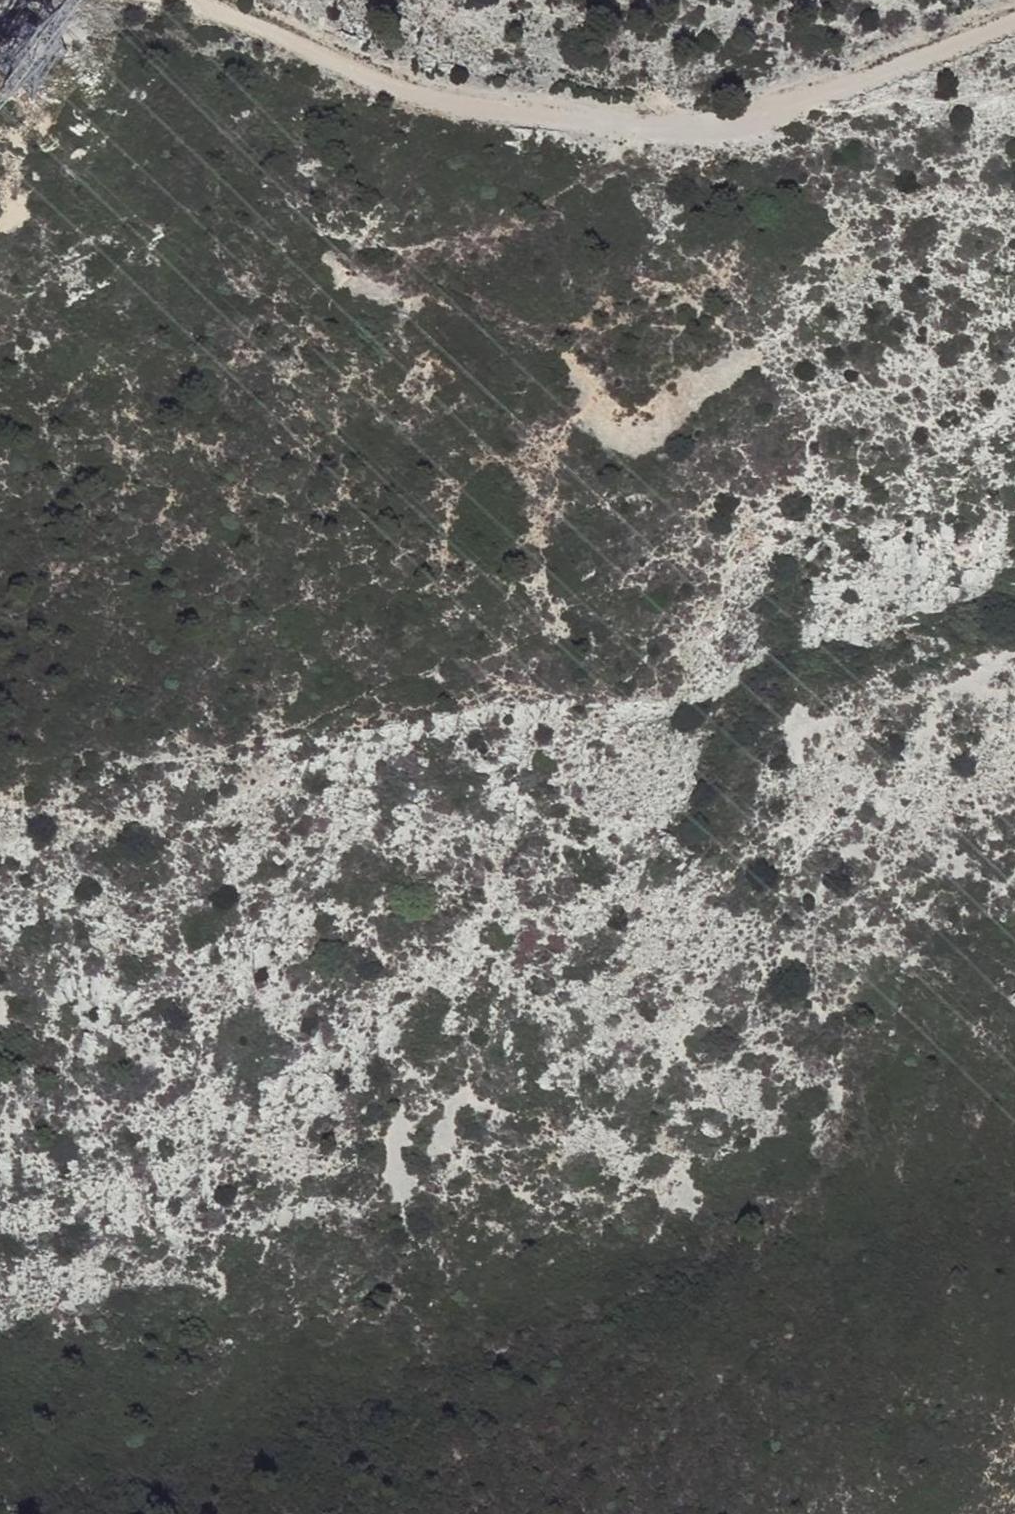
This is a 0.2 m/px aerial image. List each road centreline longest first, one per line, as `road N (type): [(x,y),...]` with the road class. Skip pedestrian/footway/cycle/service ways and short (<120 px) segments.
road 1 (track): [(185,0),(404,93),(490,110),(708,124),(1014,12)]

